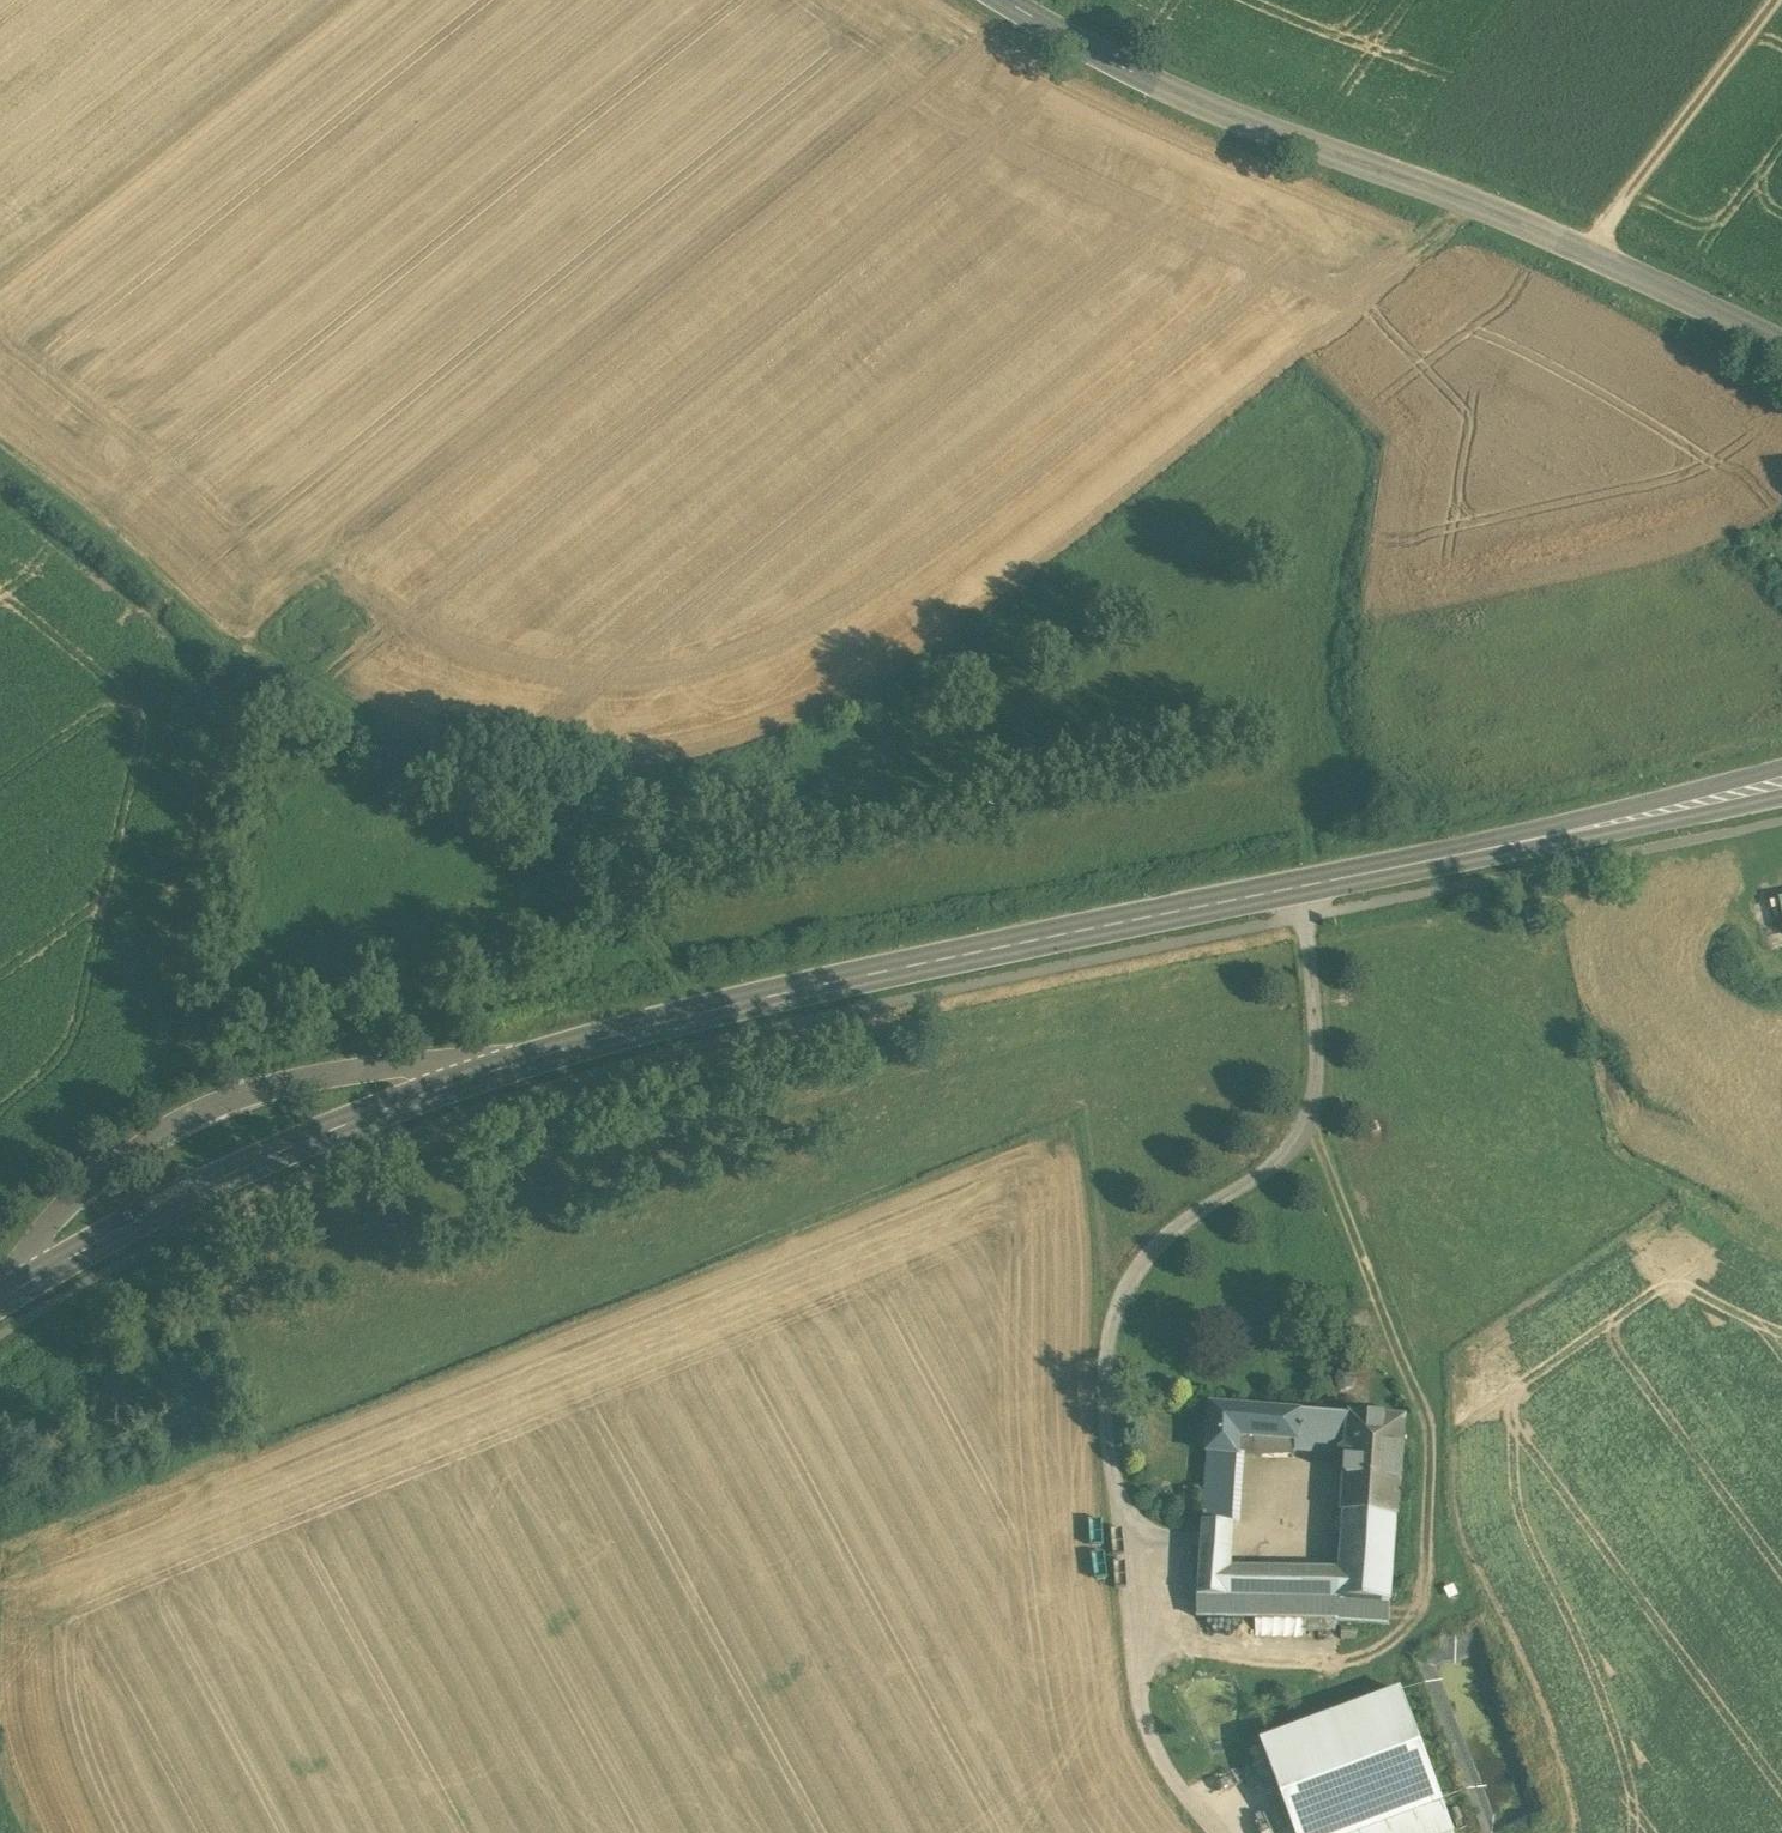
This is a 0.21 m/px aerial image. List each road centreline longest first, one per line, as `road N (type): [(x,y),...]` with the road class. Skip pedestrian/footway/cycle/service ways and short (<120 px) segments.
road 1 (secondary): [(1781,782),(1685,810),(700,1012),(543,1055),(356,1121),(167,1205),(0,1302)]
road 2 (track): [(0,457),(279,703),(550,806),(700,1012)]
road 3 (track): [(985,1052),(1340,1003),(1781,1239)]
road 4 (tertiary): [(1003,0),(1109,66),(1197,107),(1593,250),(1781,339)]

